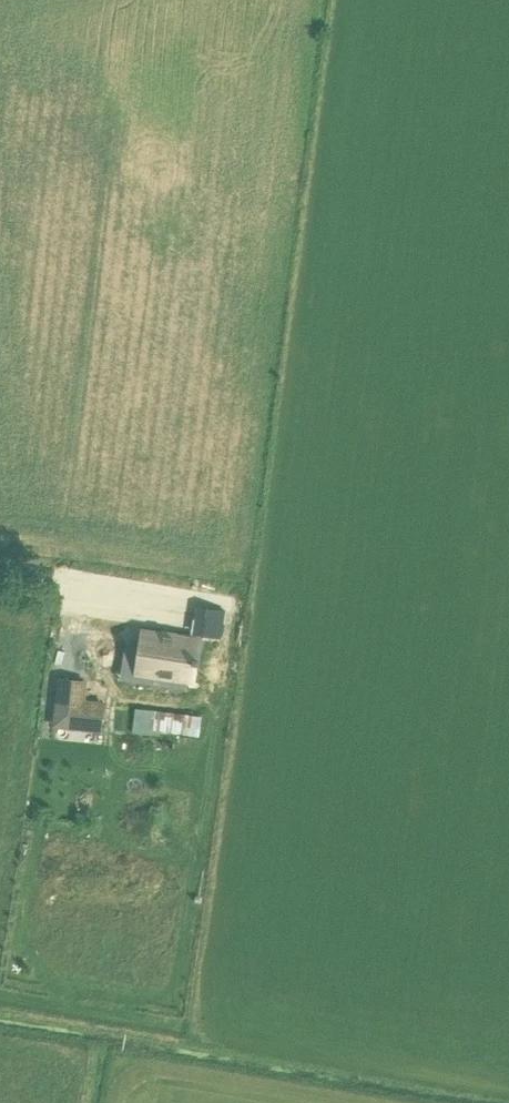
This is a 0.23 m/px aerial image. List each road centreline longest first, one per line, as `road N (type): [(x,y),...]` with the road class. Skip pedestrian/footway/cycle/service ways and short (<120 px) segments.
road 1 (unclassified): [(0,563),(205,596)]

